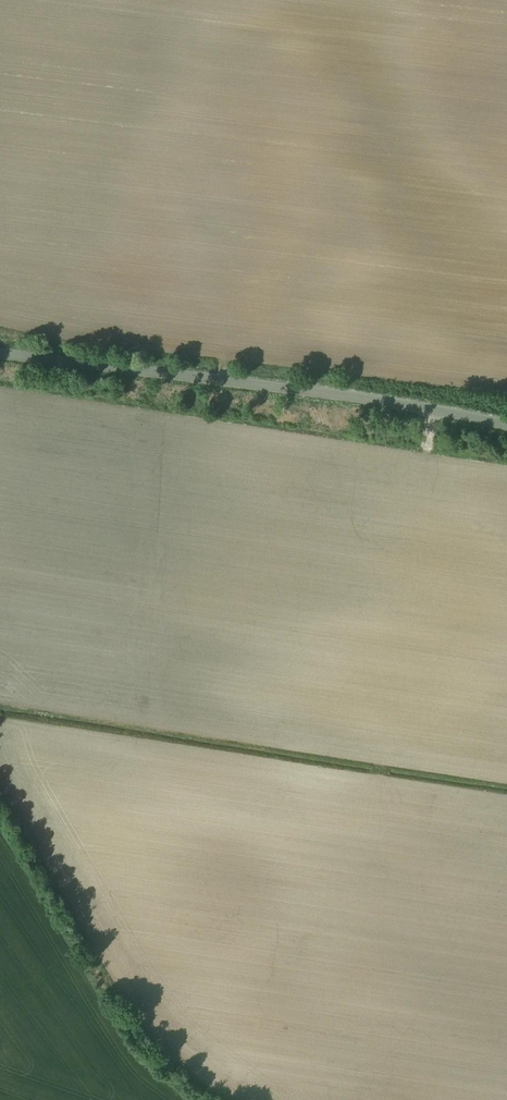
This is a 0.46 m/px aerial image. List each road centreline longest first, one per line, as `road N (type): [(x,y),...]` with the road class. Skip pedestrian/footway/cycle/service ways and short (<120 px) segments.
road 1 (unclassified): [(0,359),(506,429)]

